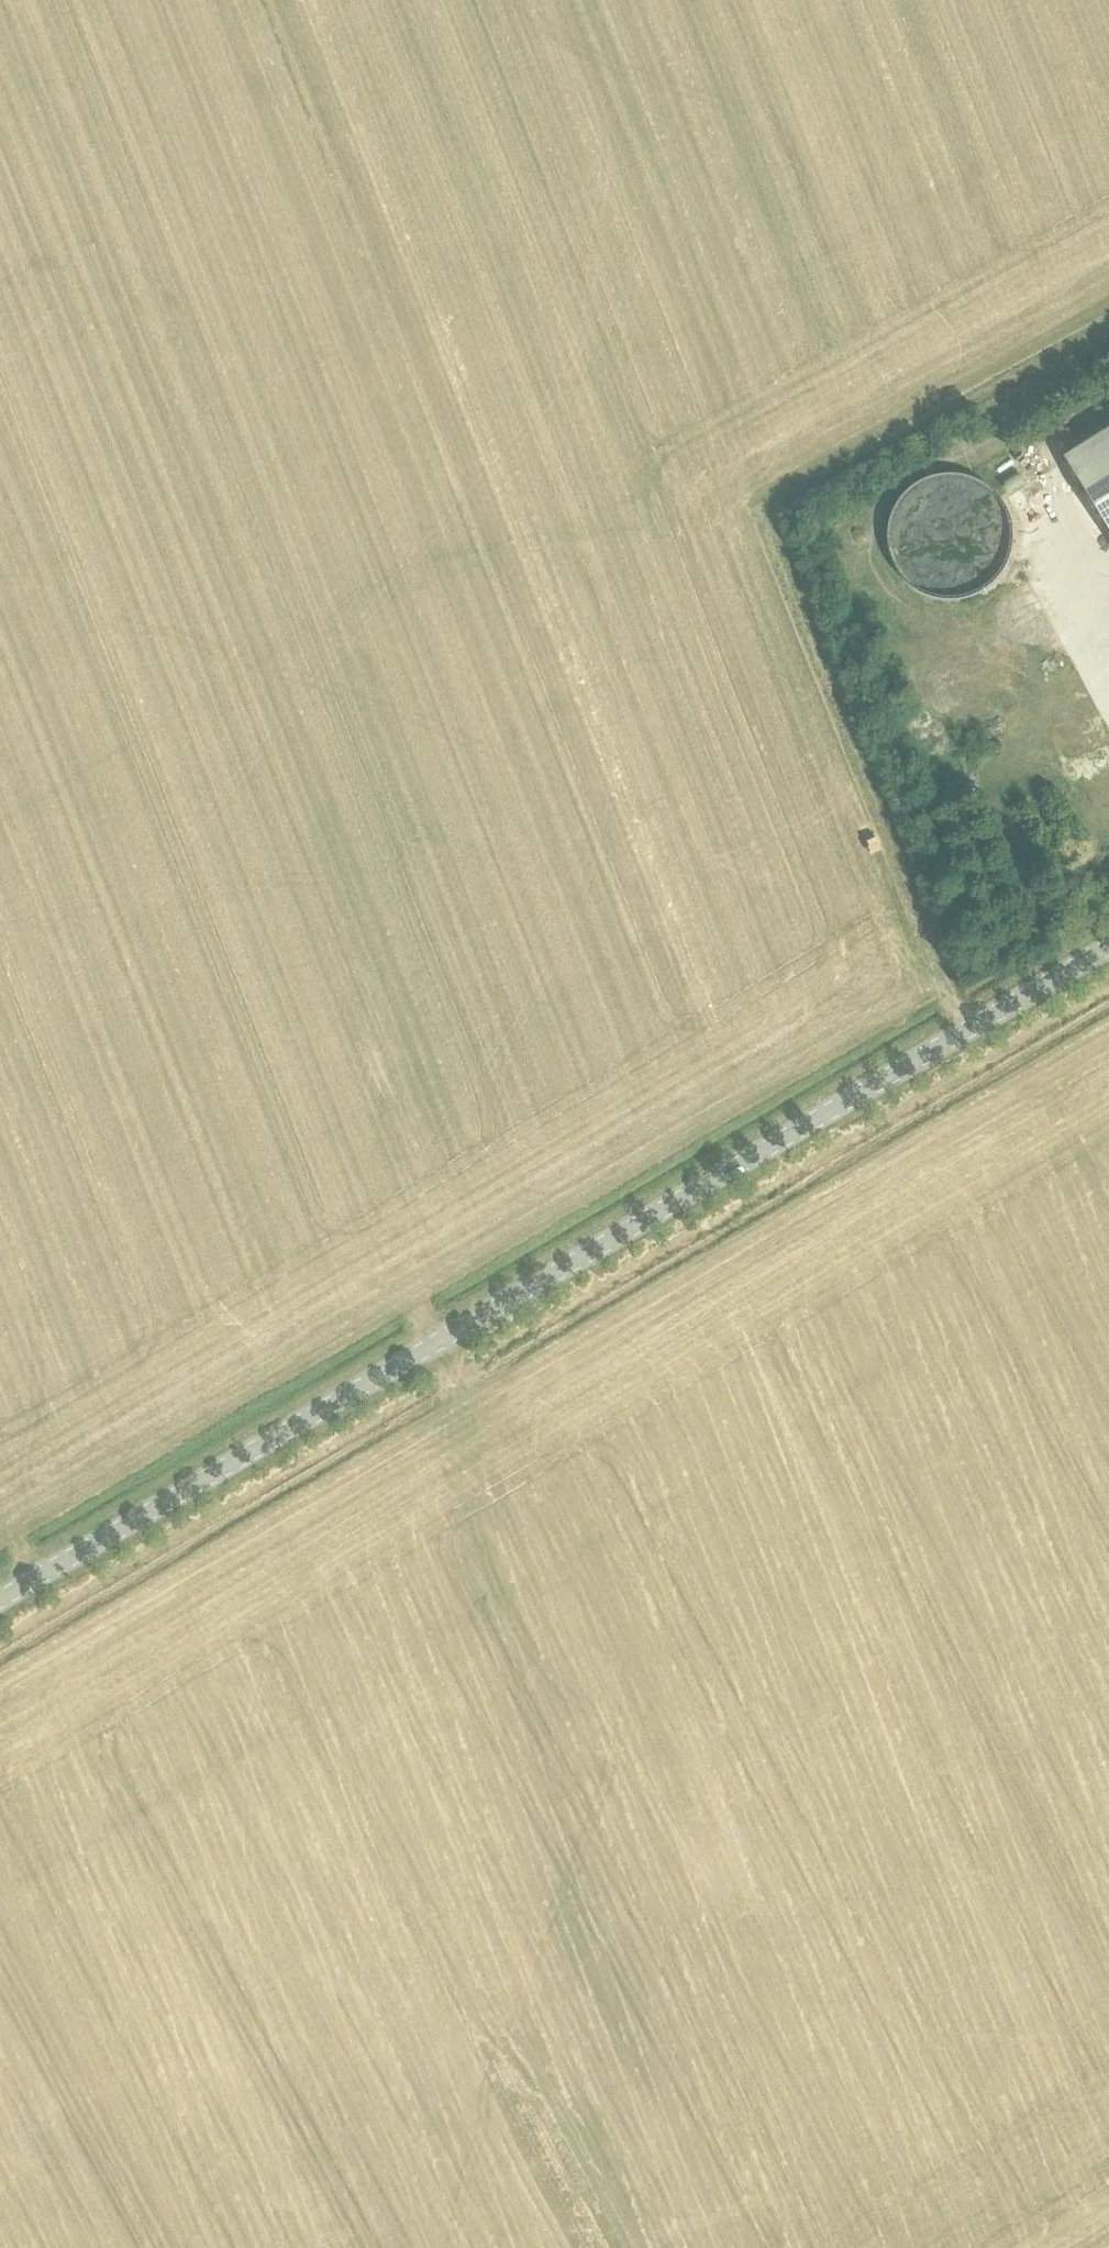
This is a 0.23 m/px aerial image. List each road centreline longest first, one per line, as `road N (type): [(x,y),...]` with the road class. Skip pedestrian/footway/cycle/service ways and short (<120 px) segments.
road 1 (unclassified): [(0,1602),(1108,946)]

